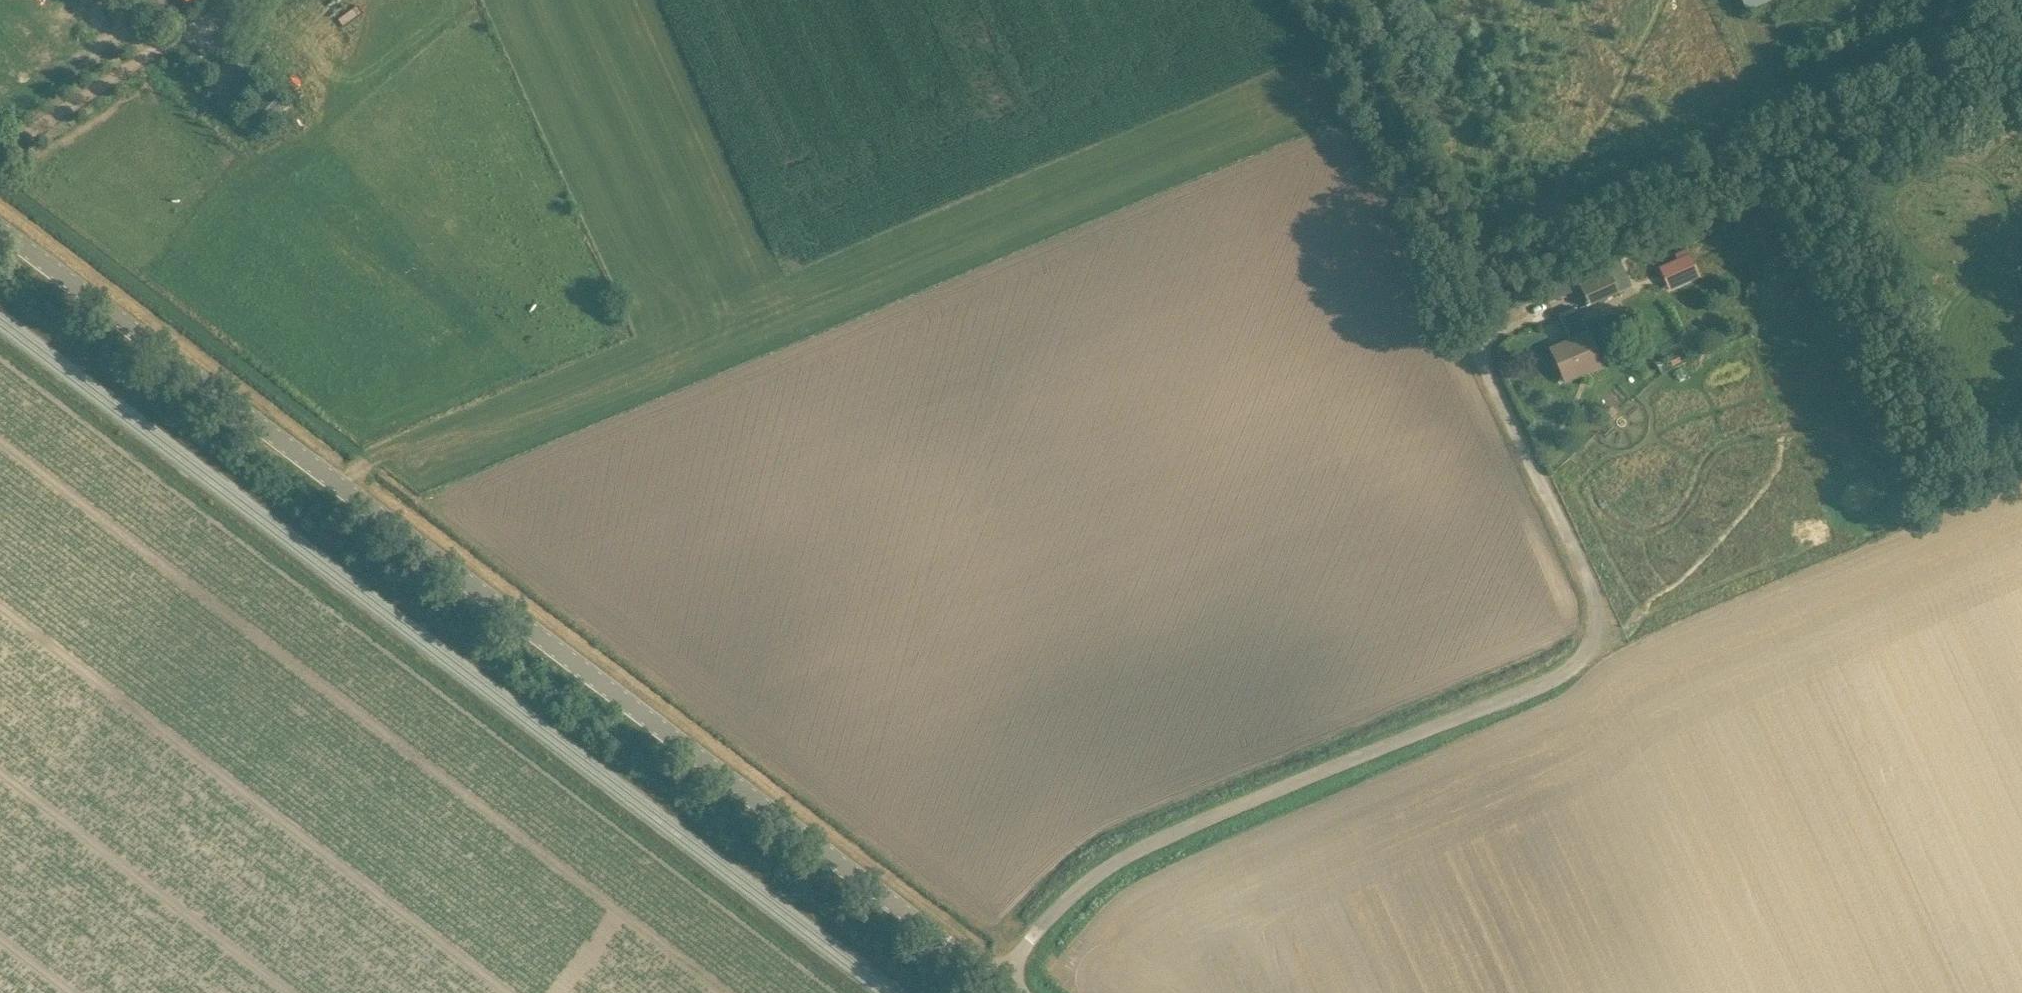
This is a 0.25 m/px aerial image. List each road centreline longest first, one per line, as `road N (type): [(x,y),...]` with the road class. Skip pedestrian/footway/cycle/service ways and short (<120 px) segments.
road 1 (unclassified): [(1009,992),(0,227)]
road 2 (track): [(995,983),(1045,921),(1136,848),(1554,680),(1584,655),(1599,630),(1599,607),(1482,358),(1490,333),(1560,293)]

